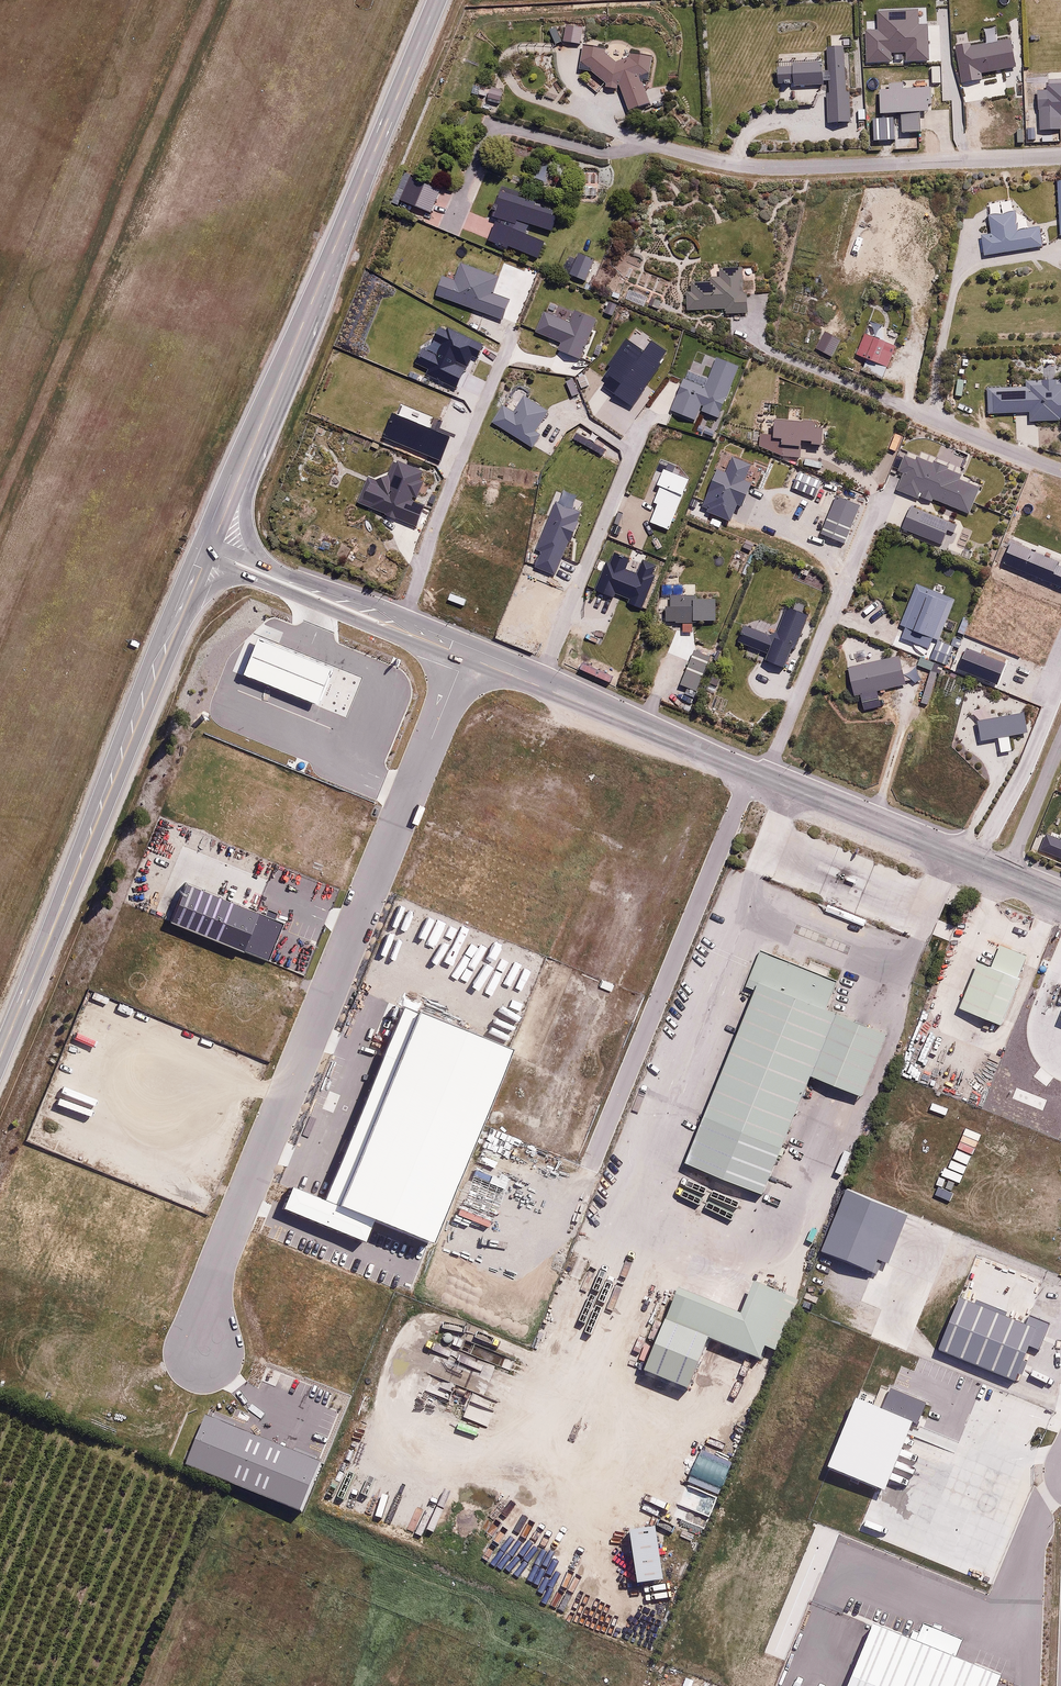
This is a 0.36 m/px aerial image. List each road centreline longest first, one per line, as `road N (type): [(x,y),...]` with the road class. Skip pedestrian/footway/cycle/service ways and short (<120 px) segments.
road 1 (residential): [(465,656),(216,1272),(203,1352)]
road 2 (trunk): [(205,550),(438,0)]
road 3 (trunk): [(0,1051),(205,550)]
road 4 (residential): [(631,138),(752,167),(1060,156)]
road 5 (residential): [(523,316),(400,629)]
road 6 (residential): [(1060,470),(759,351)]
road 7 (residential): [(876,502),(762,777)]
road 8 (residential): [(630,424),(538,685)]
road 9 (unclassified): [(762,777),(1006,876)]
road 10 (unclassified): [(538,685),(762,777)]
road 11 (unclassified): [(205,550),(400,629)]
road 12 (residential): [(1006,876),(1060,741)]

